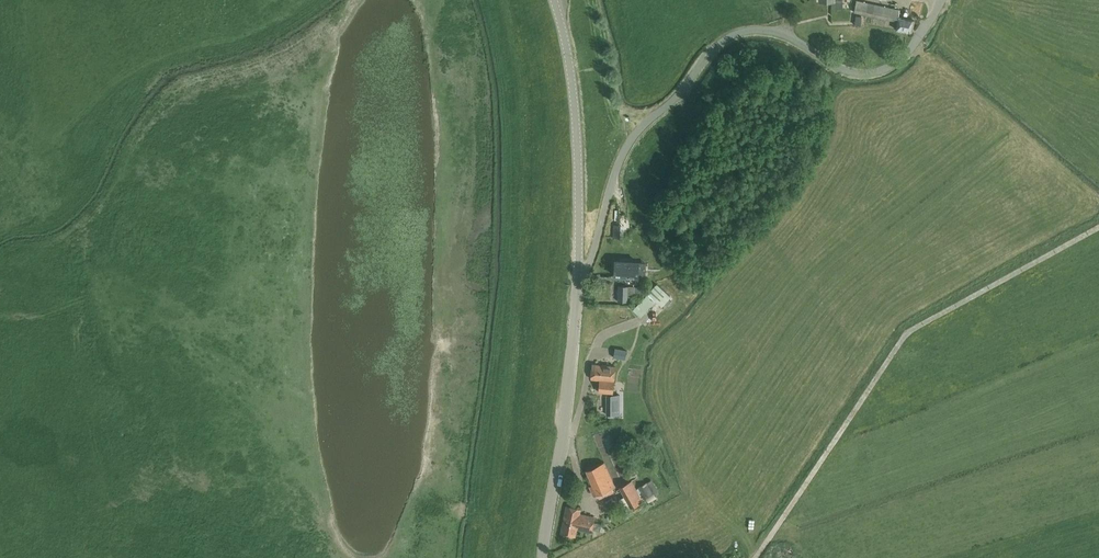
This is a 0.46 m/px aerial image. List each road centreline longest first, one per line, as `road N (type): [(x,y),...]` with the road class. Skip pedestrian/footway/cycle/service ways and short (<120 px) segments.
road 1 (unclassified): [(577,284),(628,145),(721,43),(772,31),(840,68),(873,73),(902,58),(942,0)]
road 2 (tertiary): [(577,284),(577,134),(554,0)]
road 3 (tertiary): [(543,557),(577,284)]

